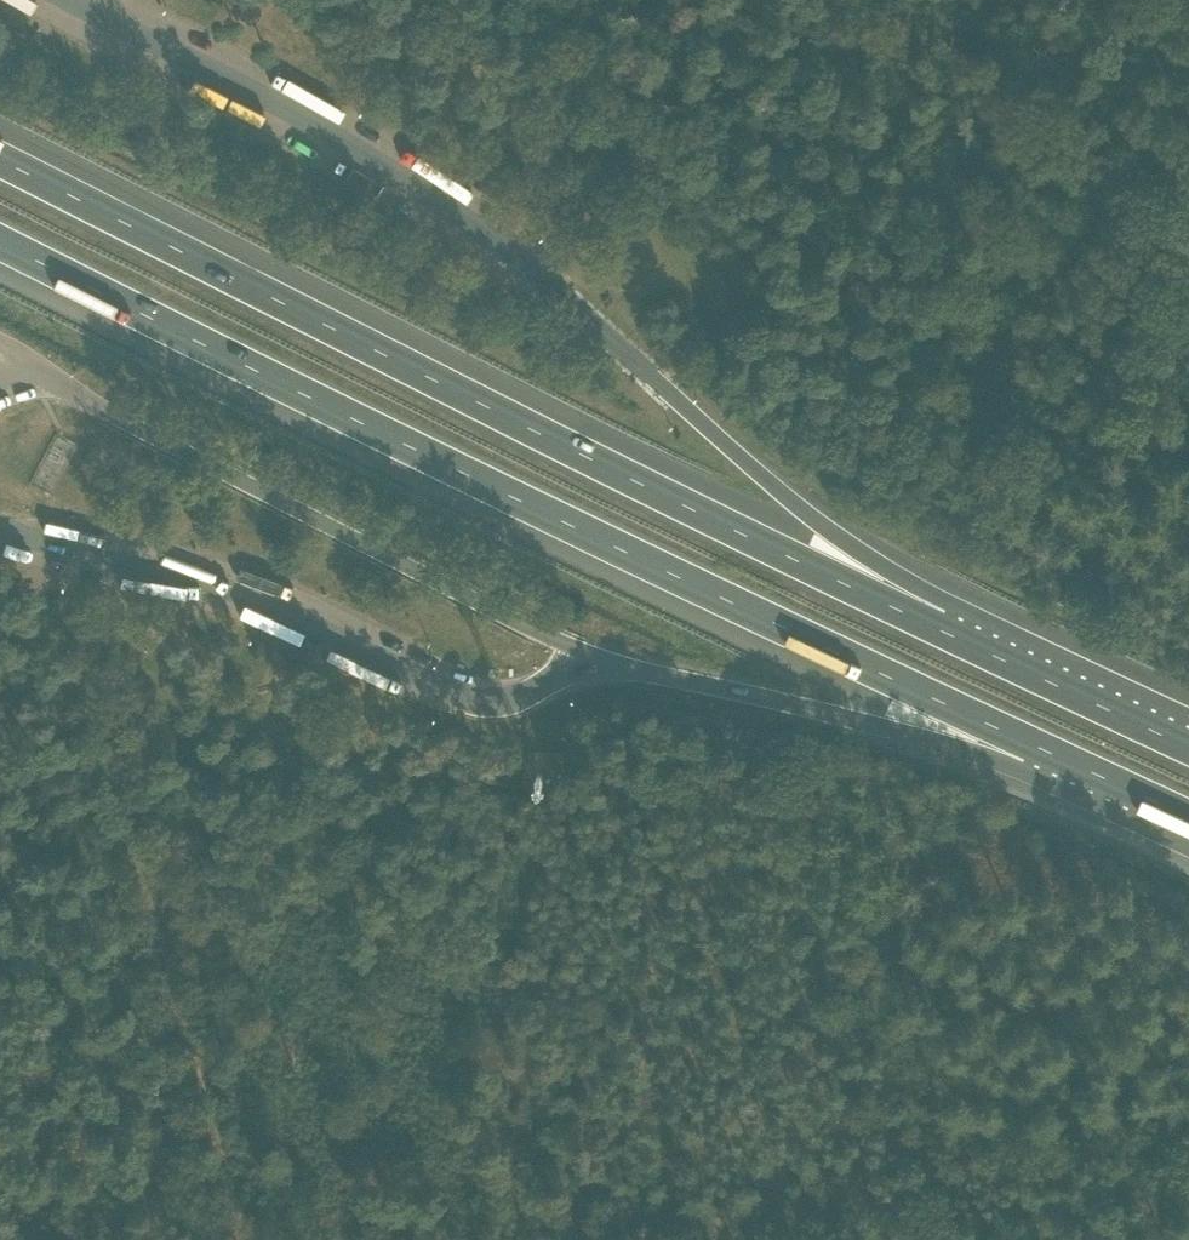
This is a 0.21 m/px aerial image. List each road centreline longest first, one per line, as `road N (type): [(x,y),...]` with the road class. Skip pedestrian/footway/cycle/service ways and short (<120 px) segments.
road 1 (motorway): [(0,240),(1033,745)]
road 2 (motorway): [(939,627),(0,158)]
road 3 (motorway): [(939,627),(463,215)]
road 4 (motorway): [(625,661),(865,722),(1033,745)]
road 5 (motorway): [(1188,741),(939,627)]
road 6 (motorway): [(1033,745),(1188,815)]

